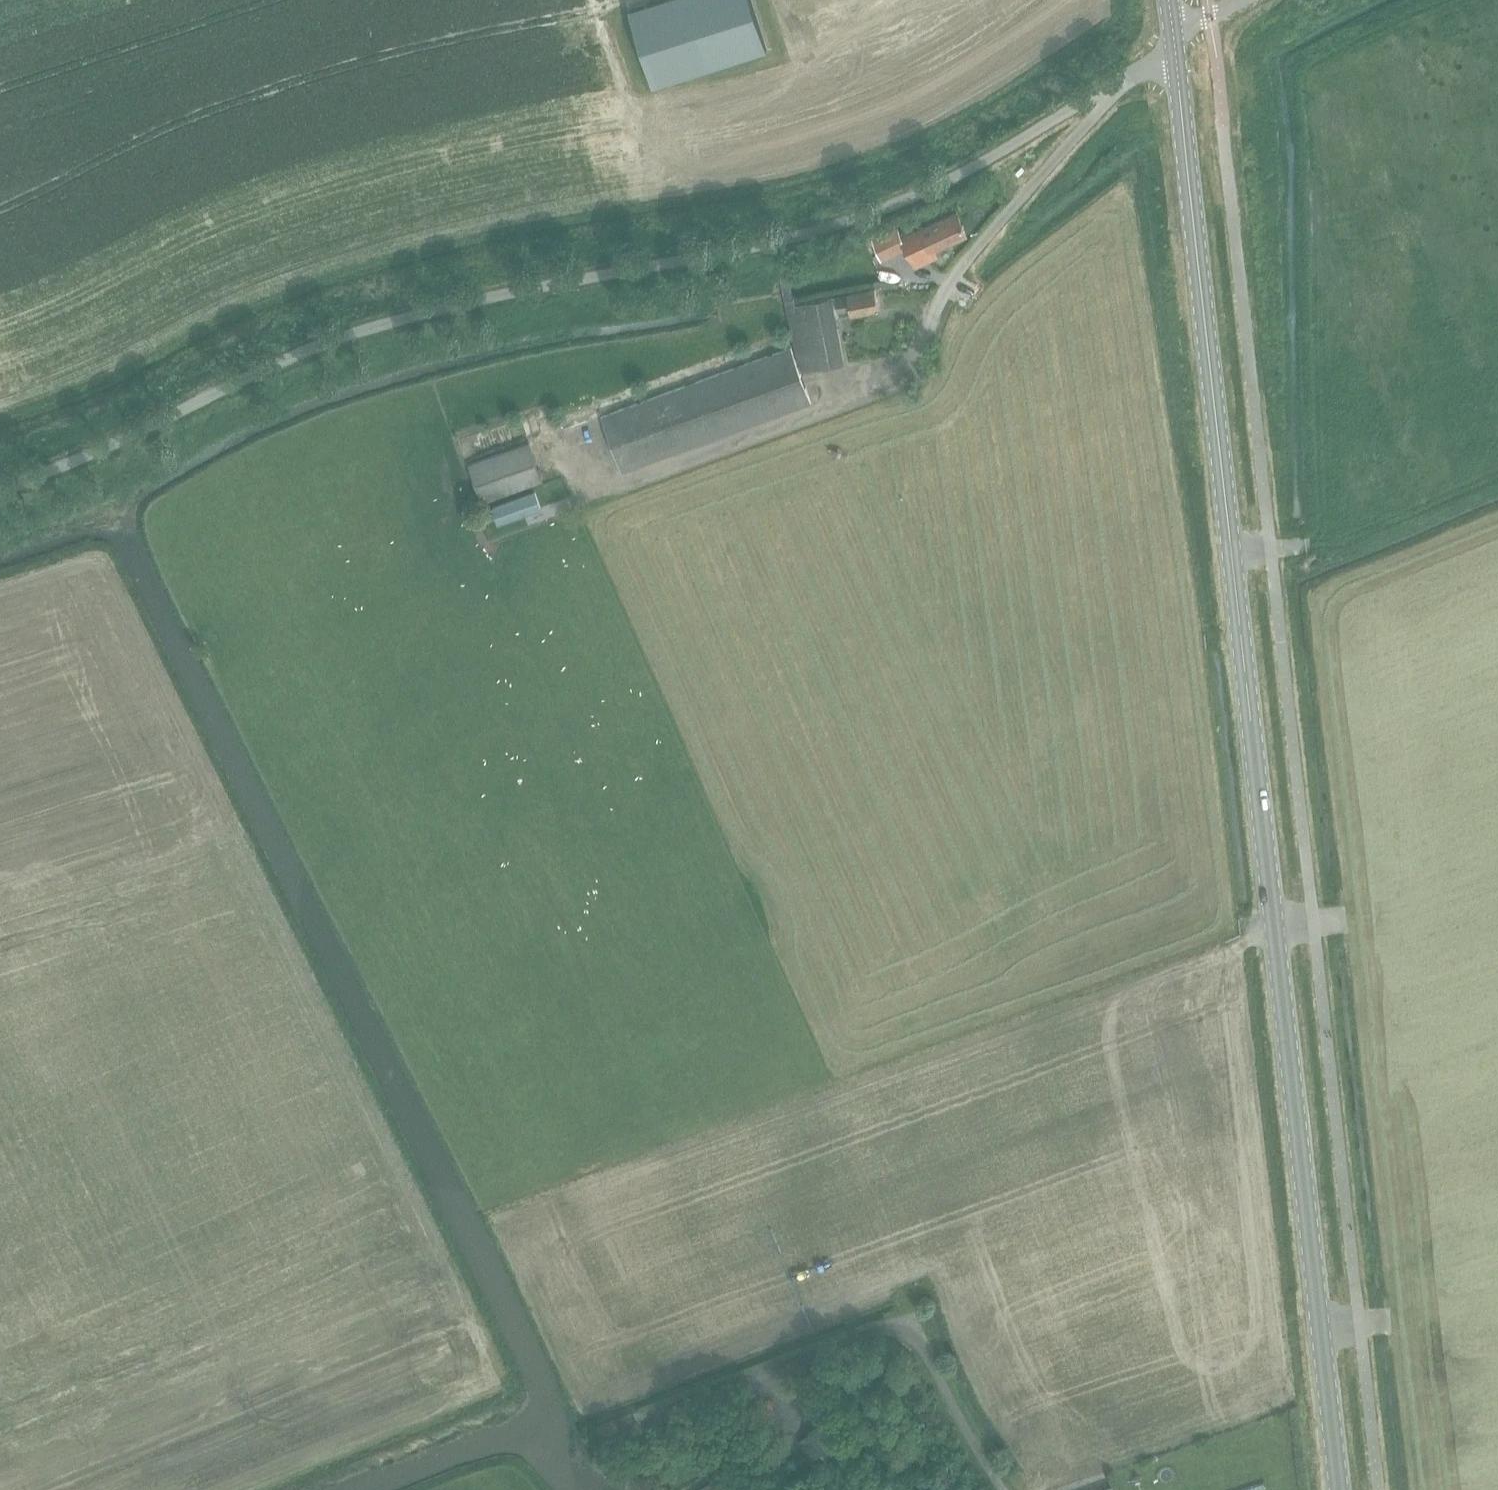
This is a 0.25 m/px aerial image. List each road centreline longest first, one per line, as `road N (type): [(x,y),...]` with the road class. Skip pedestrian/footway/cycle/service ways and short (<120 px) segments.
road 1 (secondary): [(1341,1489),(1176,61)]
road 2 (unclassified): [(0,483),(106,446),(275,363),(400,318),(812,232),(975,166),(1123,80)]
road 3 (unclassified): [(1123,80),(983,239),(934,313)]
road 4 (residential): [(1009,1489),(907,1319),(860,1336)]

